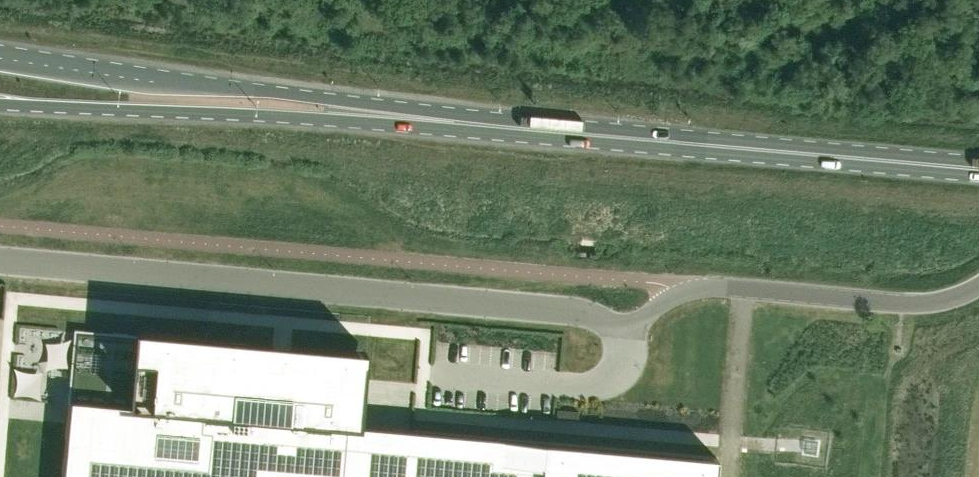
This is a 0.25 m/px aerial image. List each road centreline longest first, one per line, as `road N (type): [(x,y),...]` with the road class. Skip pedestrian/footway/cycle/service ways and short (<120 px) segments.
road 1 (unclassified): [(978,287),(916,307),(701,287),(662,303),(623,337),(599,316),(574,309),(0,260)]
road 2 (primary): [(490,121),(0,57)]
road 3 (primary): [(0,101),(490,121)]
road 4 (primary): [(978,166),(490,121)]

